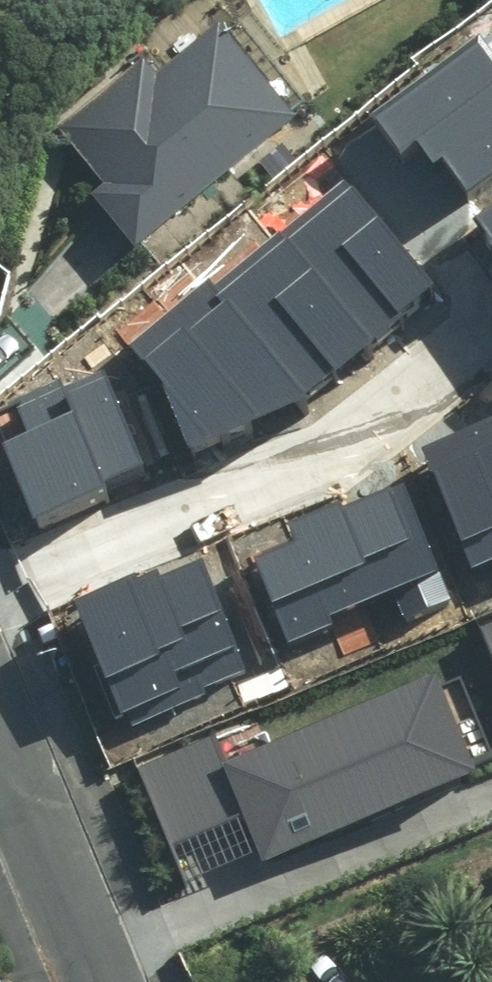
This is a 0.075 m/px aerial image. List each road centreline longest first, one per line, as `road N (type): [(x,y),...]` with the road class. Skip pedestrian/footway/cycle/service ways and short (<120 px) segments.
road 1 (residential): [(0,736),(104,981)]

